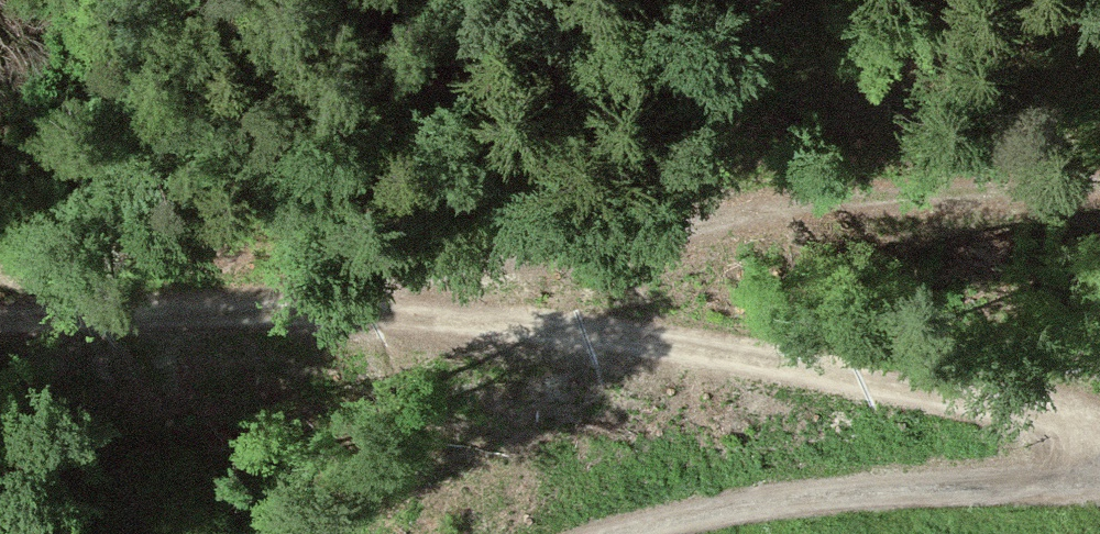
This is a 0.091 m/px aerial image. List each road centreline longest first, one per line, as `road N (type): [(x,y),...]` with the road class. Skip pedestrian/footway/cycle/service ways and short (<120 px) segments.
road 1 (track): [(1099,446),(1083,418),(1045,404),(729,345),(169,304),(0,310)]
road 2 (track): [(369,314),(551,261),(1099,184)]
road 3 (track): [(600,533),(660,514),(801,496),(931,484),(1038,487),(1087,467),(1099,450)]

